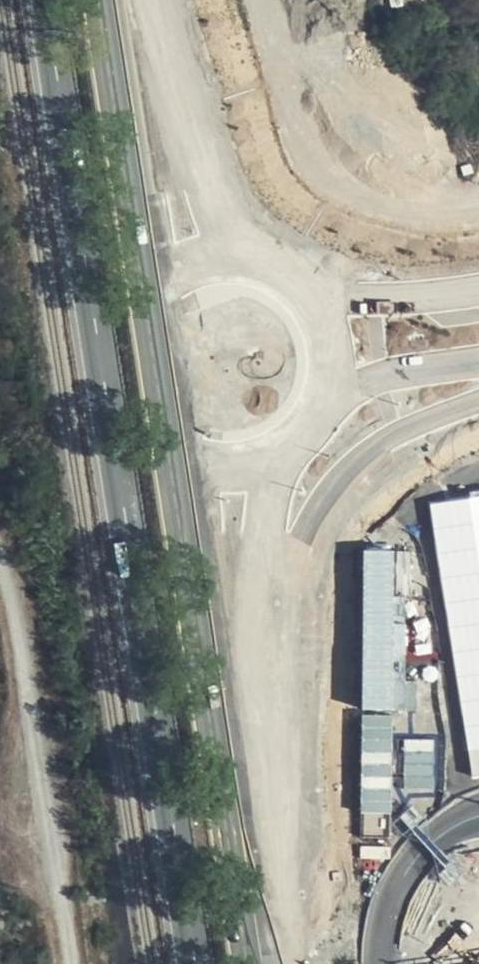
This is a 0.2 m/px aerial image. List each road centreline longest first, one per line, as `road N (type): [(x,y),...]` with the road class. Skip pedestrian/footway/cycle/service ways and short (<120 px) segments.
road 1 (primary): [(27,0),(86,386),(155,721),(189,963)]
road 2 (primary): [(174,456),(199,571),(204,963)]
road 3 (track): [(0,565),(25,643),(73,963)]
road 4 (unclassified): [(254,634),(299,534),(335,483),(406,424),(478,402)]
road 5 (primary): [(254,963),(254,634)]
road 6 (primary): [(85,0),(128,139),(156,288)]
road 7 (primary): [(231,262),(143,0)]
road 8 (primary): [(156,288),(124,339),(121,369),(140,426),(174,456)]
road 9 (primary): [(254,634),(262,521),(279,453)]
road 10 (unclassified): [(478,290),(301,295)]
road 11 (unclassified): [(323,400),(358,385),(478,361)]

